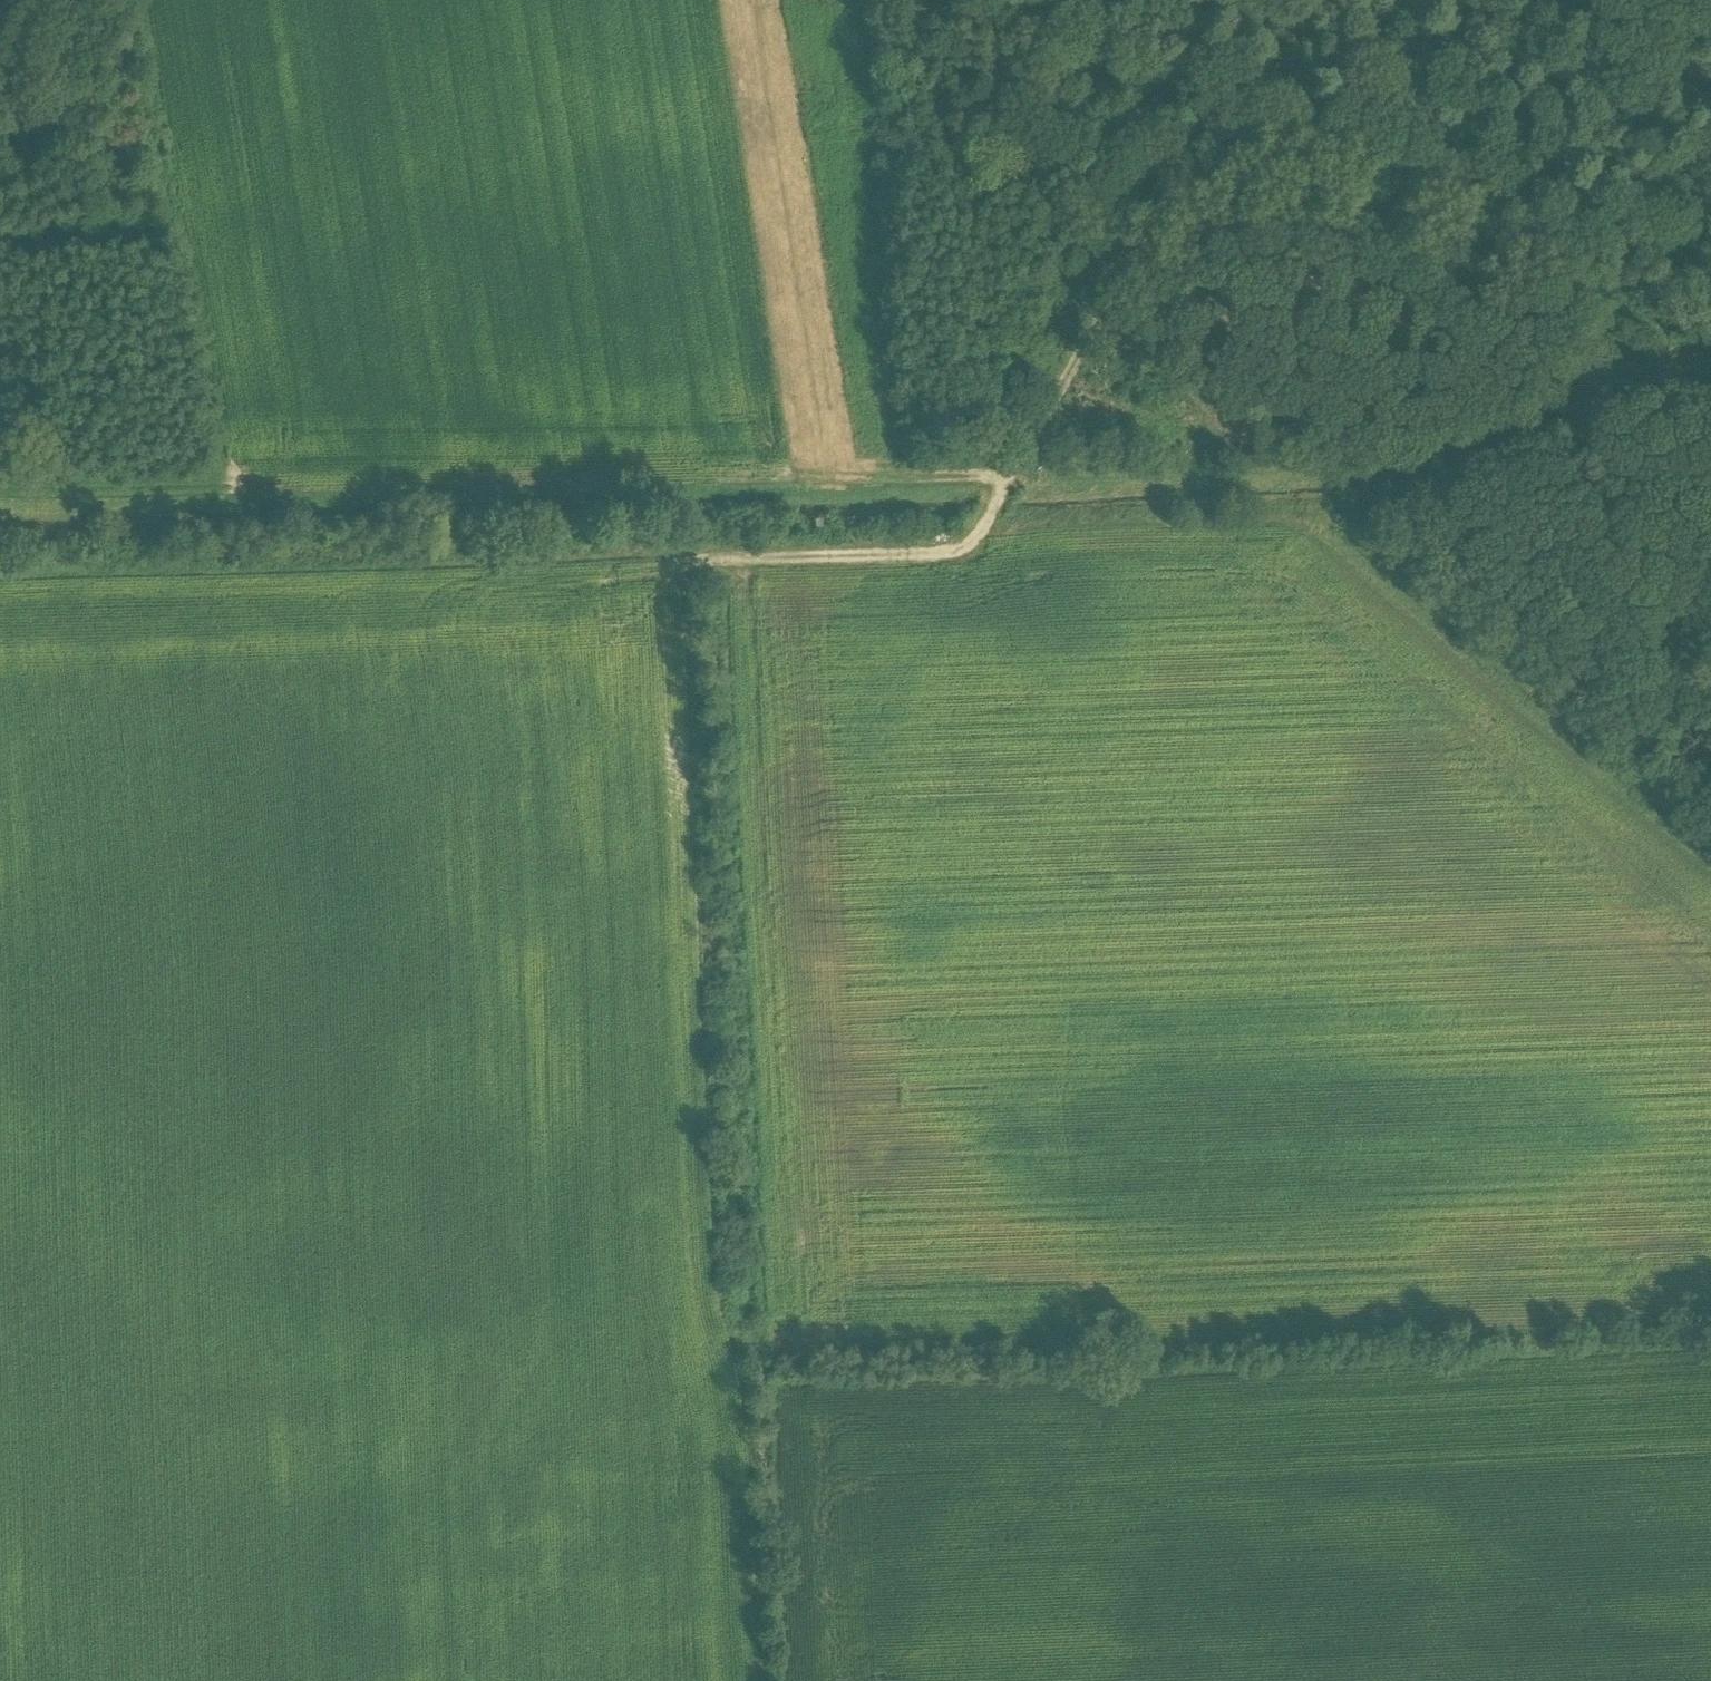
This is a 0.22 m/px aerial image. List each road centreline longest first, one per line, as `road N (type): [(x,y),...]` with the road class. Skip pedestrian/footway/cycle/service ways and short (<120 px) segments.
road 1 (track): [(698,565),(904,559),(963,546),(987,519),(1282,0)]

